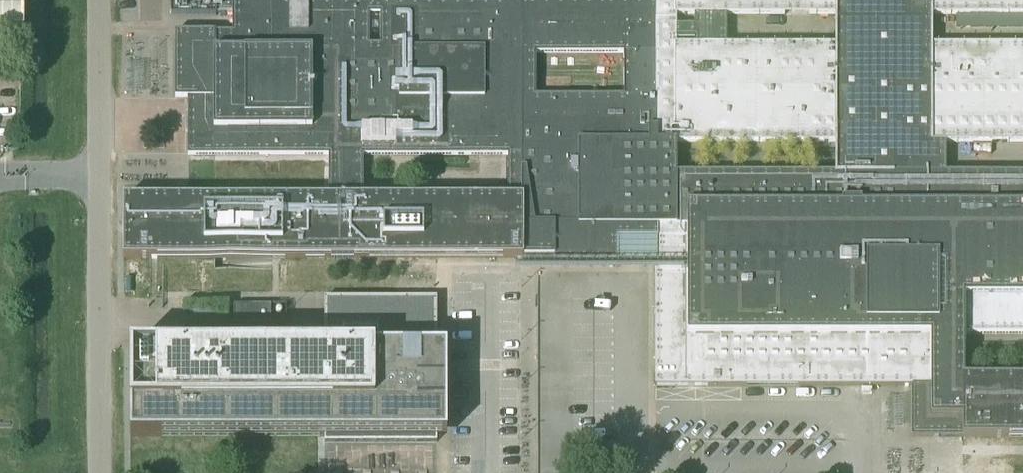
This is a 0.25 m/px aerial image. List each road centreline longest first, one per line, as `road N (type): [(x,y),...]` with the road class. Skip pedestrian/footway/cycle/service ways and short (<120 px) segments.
road 1 (unclassified): [(99,472),(99,0)]

